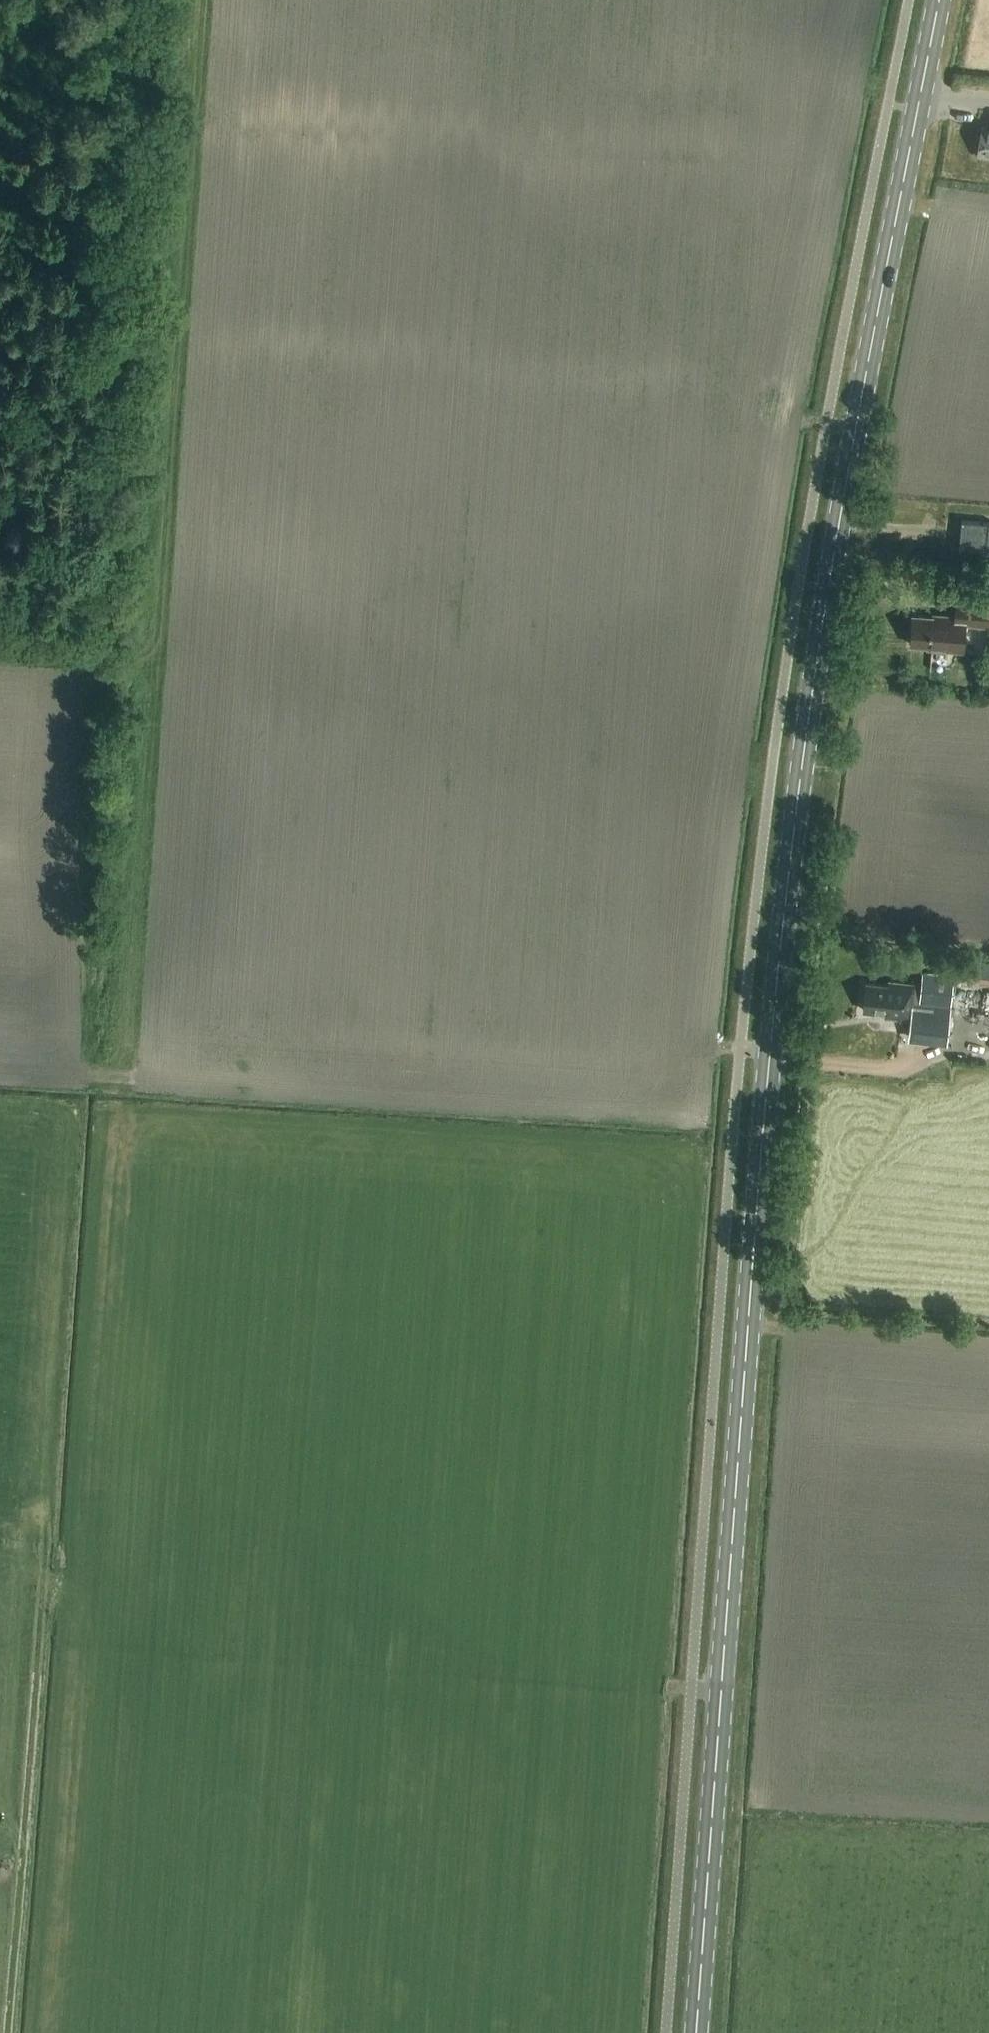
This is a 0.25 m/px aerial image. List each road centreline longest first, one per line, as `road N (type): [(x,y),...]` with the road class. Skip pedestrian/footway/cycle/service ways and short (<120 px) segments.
road 1 (secondary): [(695,2032),(766,1083),(803,761),(842,502),(940,0)]
road 2 (track): [(163,0),(98,831)]

